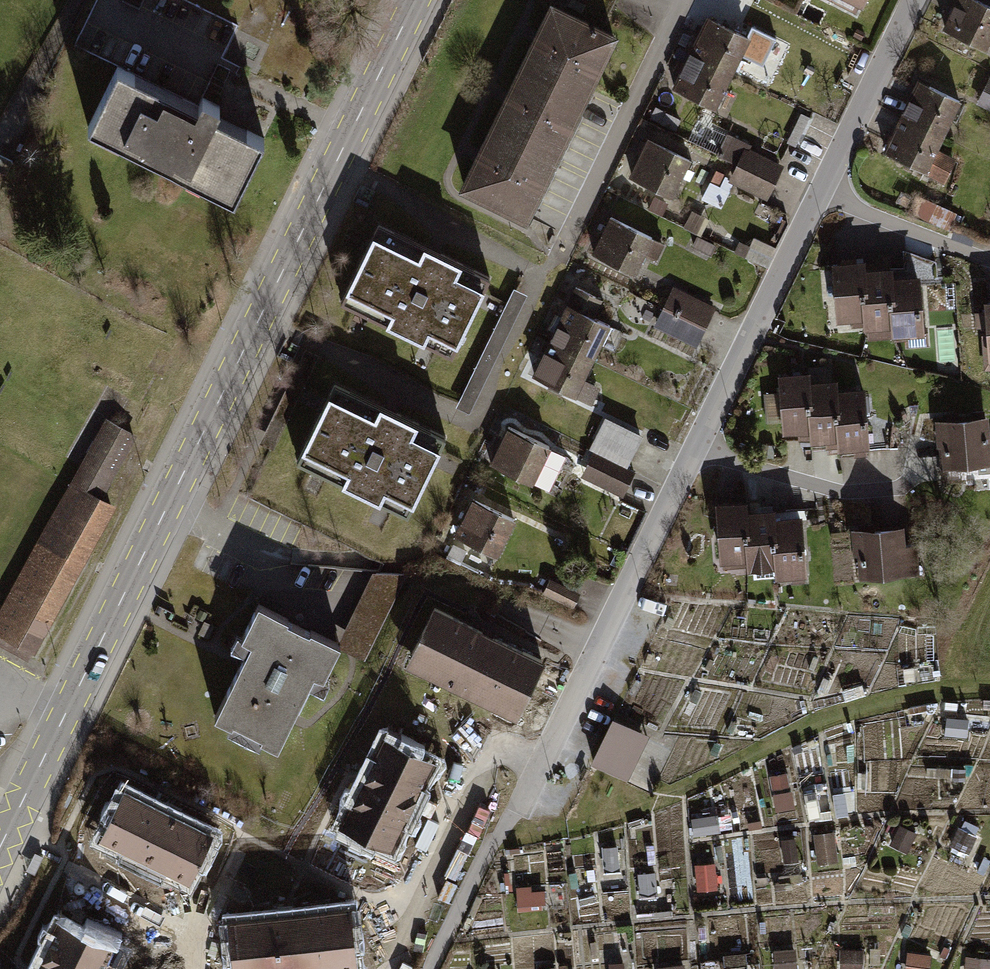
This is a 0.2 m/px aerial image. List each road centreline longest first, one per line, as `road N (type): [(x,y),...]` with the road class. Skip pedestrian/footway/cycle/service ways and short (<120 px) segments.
road 1 (primary): [(0,849),(419,0)]
road 2 (residential): [(913,0),(517,813)]
road 3 (residential): [(680,0),(559,255)]

